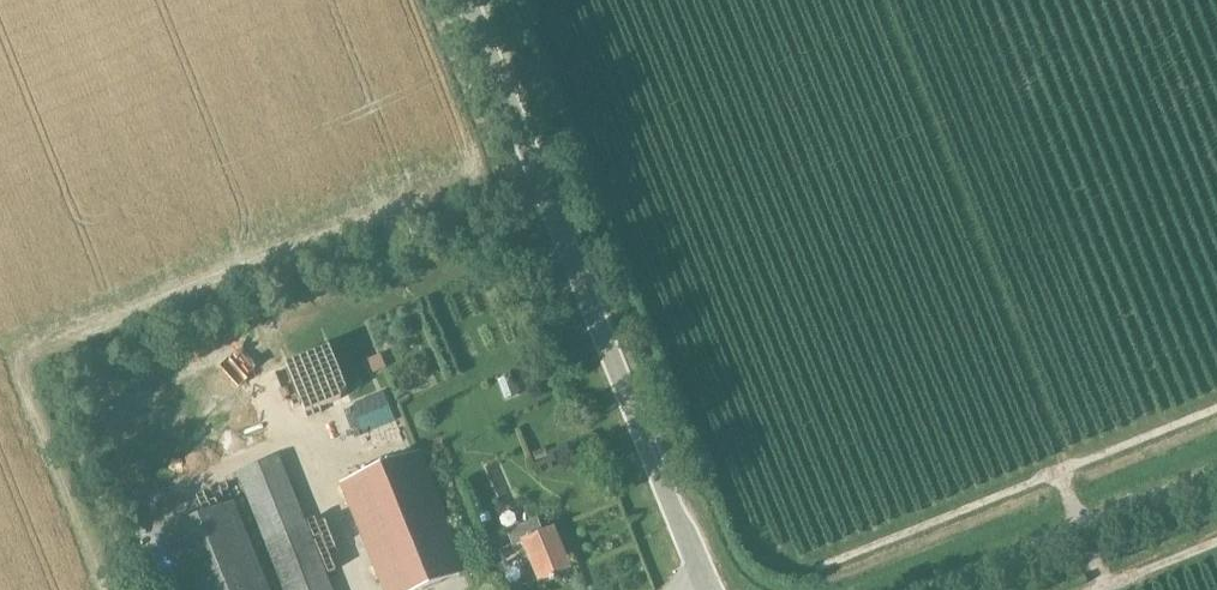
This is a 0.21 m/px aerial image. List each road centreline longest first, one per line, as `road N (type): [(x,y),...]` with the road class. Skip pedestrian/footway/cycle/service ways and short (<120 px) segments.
road 1 (unclassified): [(708,589),(469,0)]
road 2 (unclassified): [(921,589),(1216,471)]

